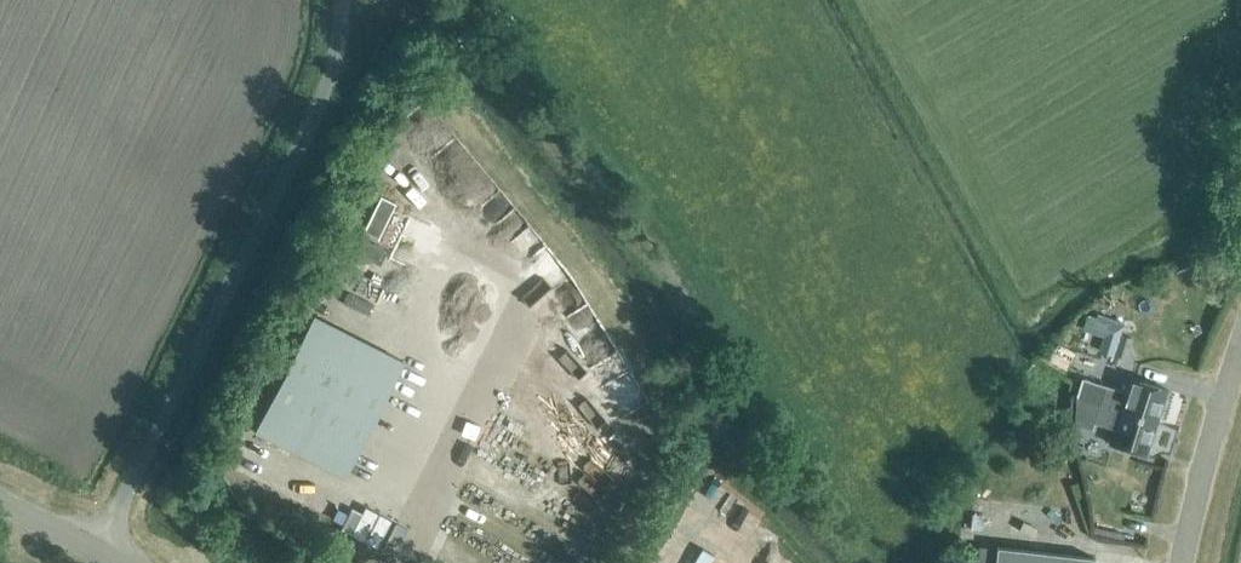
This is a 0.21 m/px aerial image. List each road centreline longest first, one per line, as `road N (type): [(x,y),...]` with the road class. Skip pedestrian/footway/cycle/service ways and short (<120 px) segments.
road 1 (unclassified): [(97,551),(322,98),(341,0)]
road 2 (unclassified): [(1183,562),(1240,342)]

